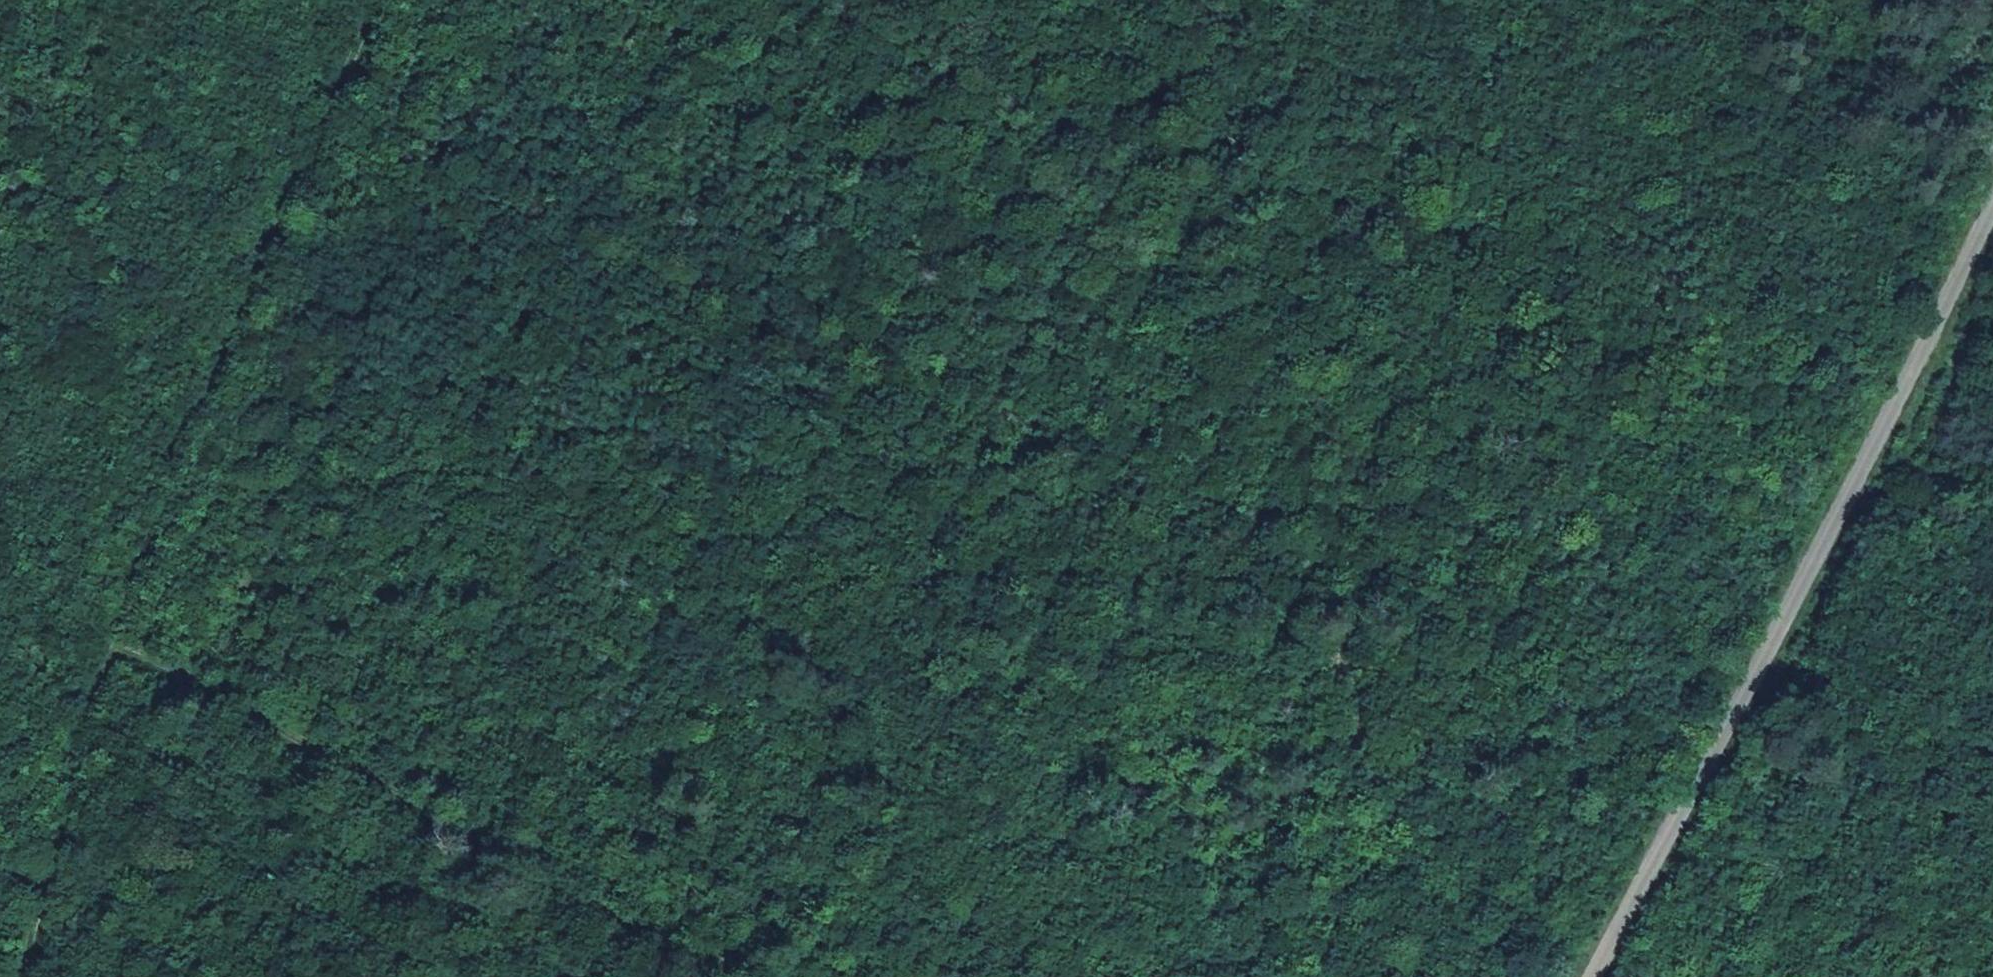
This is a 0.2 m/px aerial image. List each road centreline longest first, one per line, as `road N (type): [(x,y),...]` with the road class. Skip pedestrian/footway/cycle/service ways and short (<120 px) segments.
road 1 (unclassified): [(1992,202),(1587,976)]

